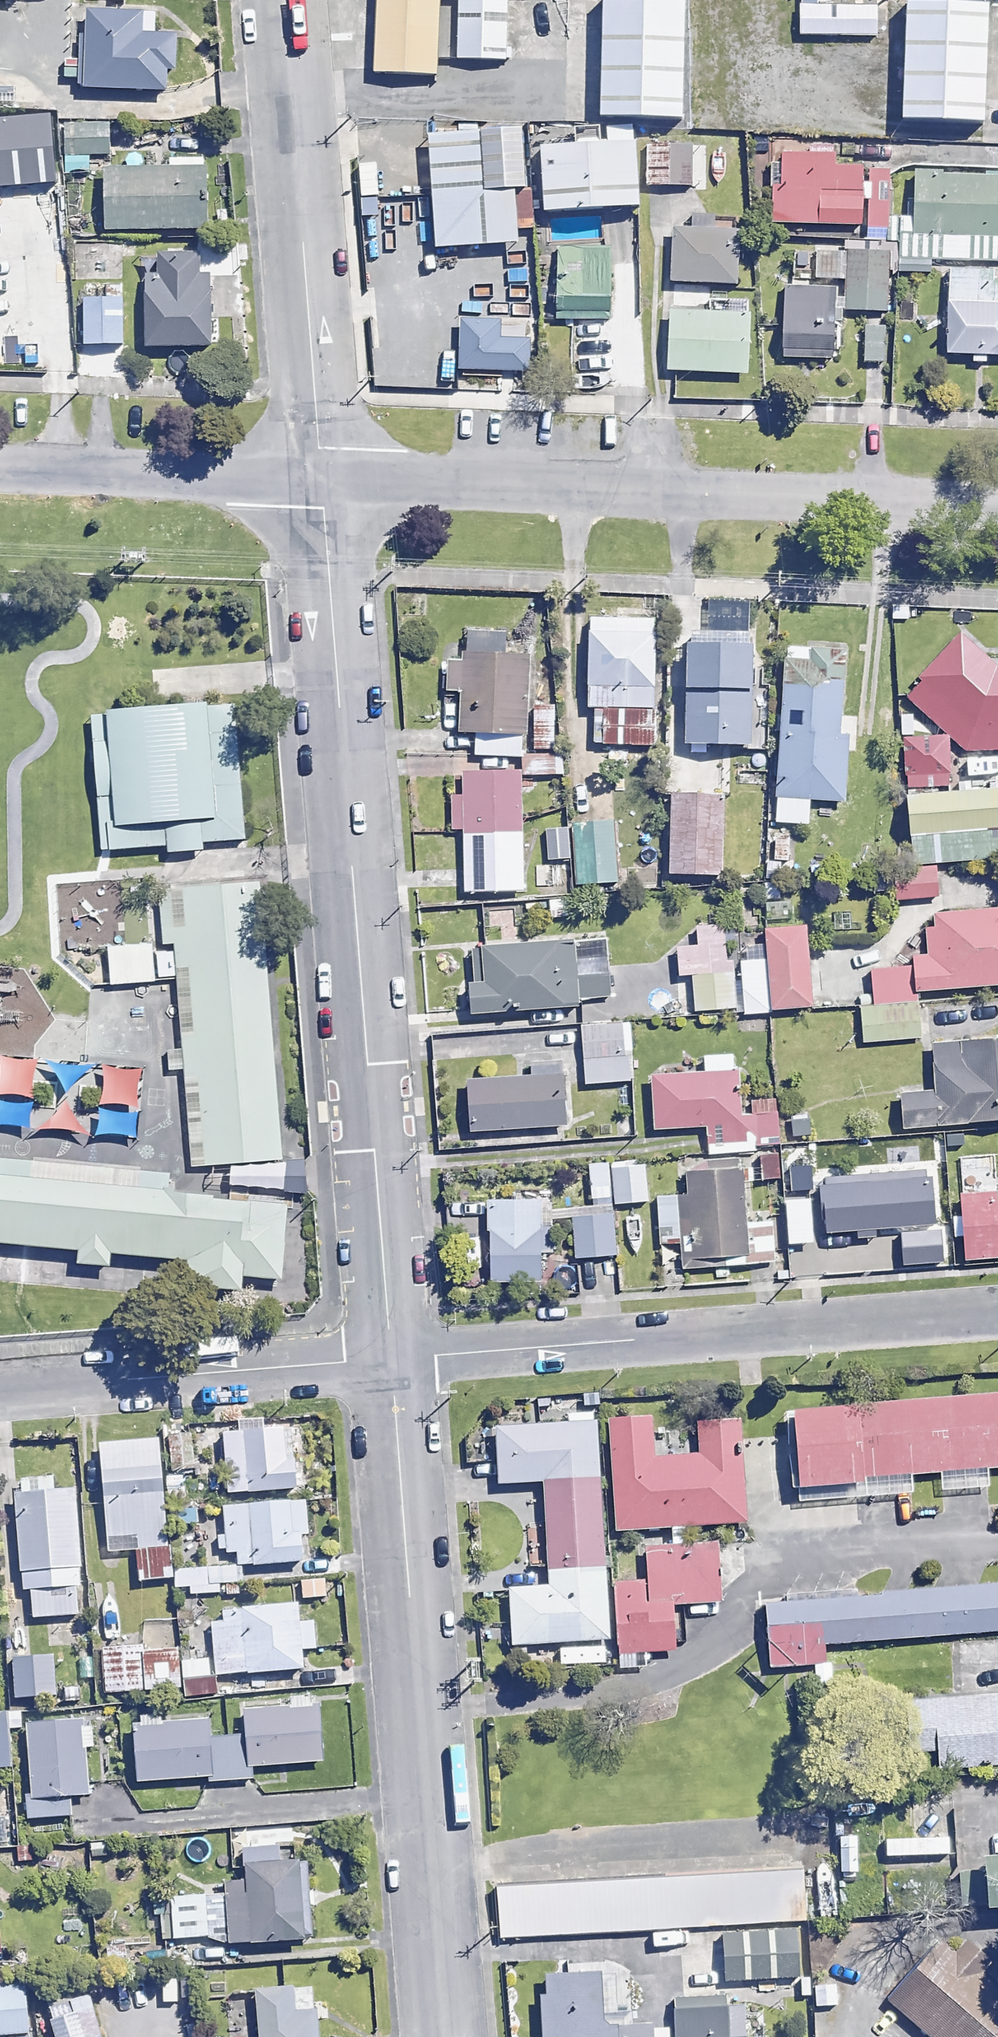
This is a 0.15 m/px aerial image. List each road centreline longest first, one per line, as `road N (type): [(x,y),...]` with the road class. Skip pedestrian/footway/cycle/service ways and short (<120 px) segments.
road 1 (residential): [(388,1360),(318,481)]
road 2 (residential): [(997,505),(318,481)]
road 3 (residential): [(441,2036),(388,1360)]
road 4 (residential): [(997,1310),(388,1360)]
road 5 (residential): [(318,481),(280,0)]
road 6 (residential): [(388,1360),(0,1390)]
road 7 (residential): [(318,481),(0,469)]

